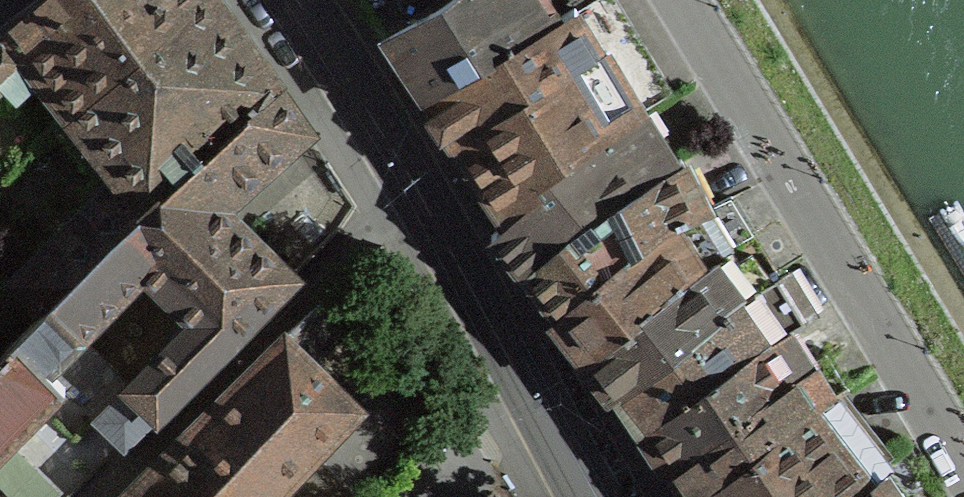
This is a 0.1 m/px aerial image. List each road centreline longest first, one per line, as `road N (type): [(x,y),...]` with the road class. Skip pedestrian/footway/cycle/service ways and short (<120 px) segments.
road 1 (residential): [(585,496),(413,180),(298,0)]
road 2 (residential): [(963,462),(683,0)]

